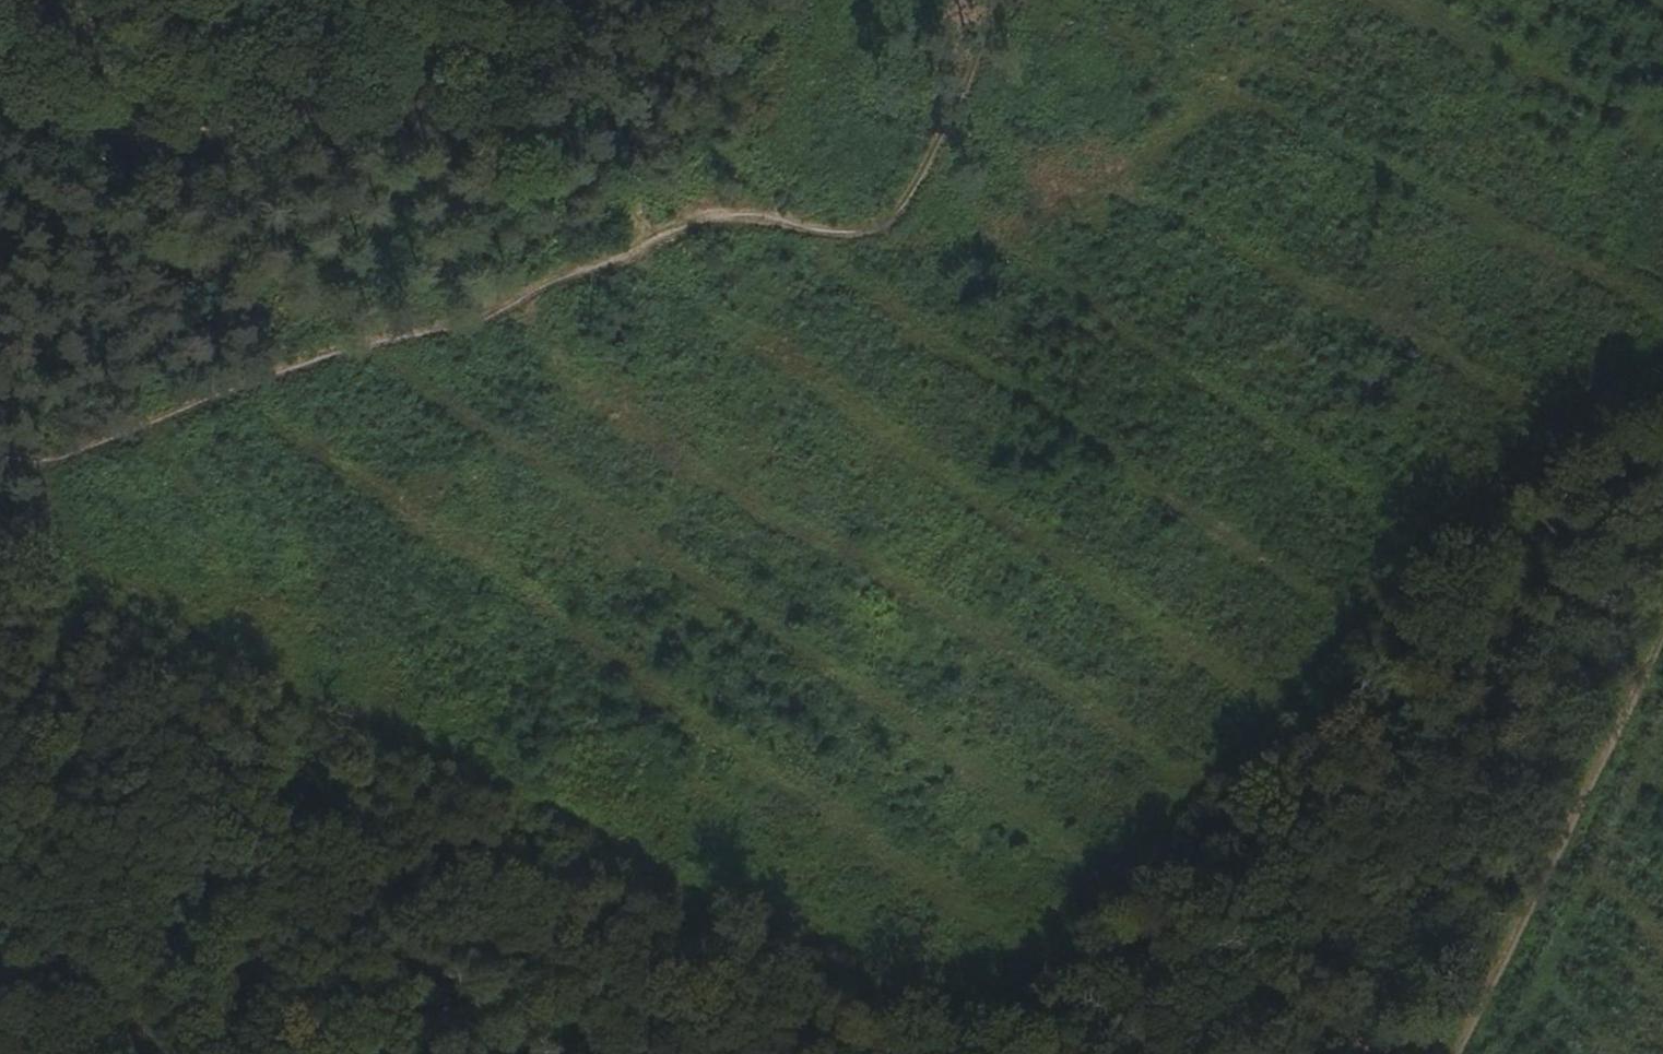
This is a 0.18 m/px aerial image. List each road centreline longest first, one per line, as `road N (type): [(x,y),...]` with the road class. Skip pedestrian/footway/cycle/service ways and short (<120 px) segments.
road 1 (track): [(1662,639),(1451,1053)]

